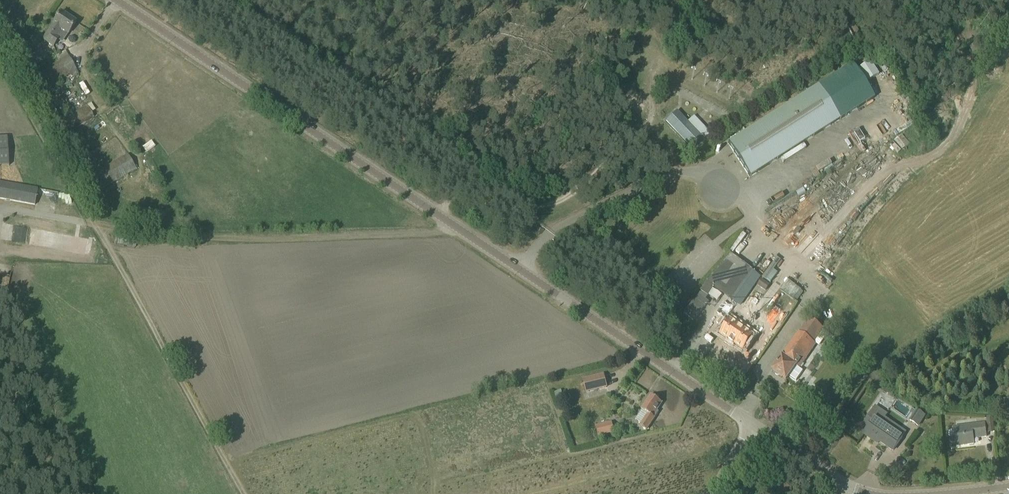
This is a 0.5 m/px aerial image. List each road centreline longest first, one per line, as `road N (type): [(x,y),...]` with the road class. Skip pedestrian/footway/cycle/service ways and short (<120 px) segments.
road 1 (tertiary): [(752,424),(114,0)]
road 2 (track): [(88,220),(210,235),(462,231)]
road 3 (track): [(88,220),(243,493)]
road 4 (track): [(88,220),(0,62)]

